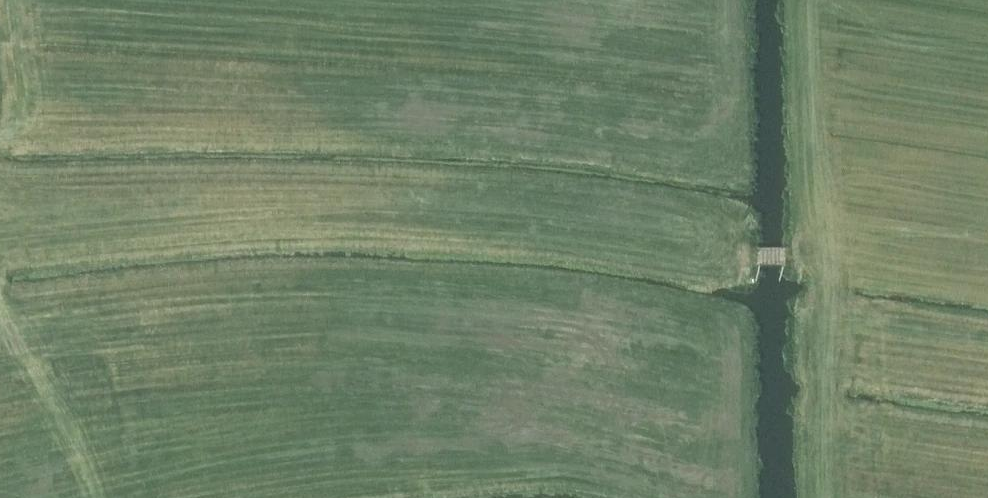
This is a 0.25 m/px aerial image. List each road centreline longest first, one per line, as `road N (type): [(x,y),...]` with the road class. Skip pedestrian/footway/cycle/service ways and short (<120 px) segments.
road 1 (track): [(879,497),(881,253),(754,258),(477,214),(0,233)]
road 2 (track): [(0,297),(91,497)]
road 3 (track): [(881,253),(987,76)]

